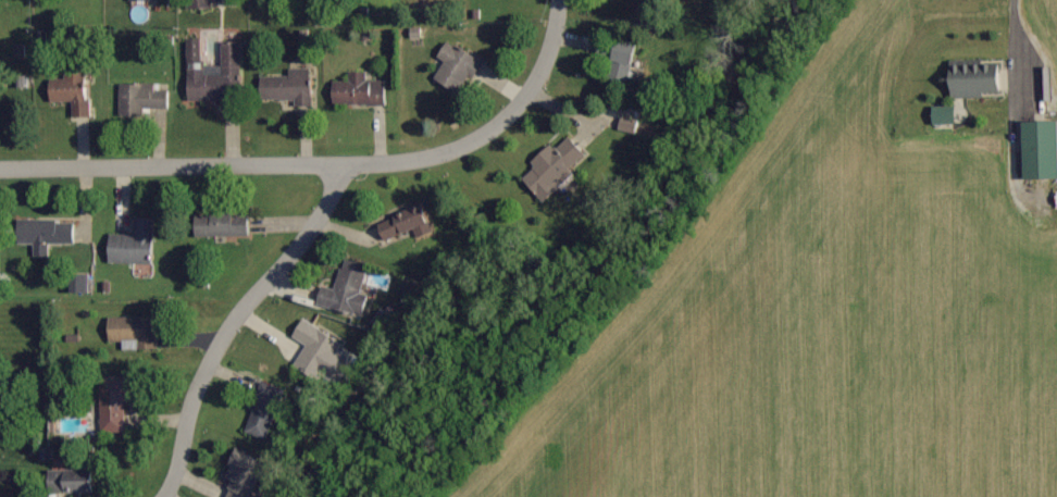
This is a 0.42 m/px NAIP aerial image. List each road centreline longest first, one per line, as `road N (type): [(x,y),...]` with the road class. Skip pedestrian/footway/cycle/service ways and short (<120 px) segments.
road 1 (residential): [(0,167),(446,158),(513,125),(545,69),(560,0)]
road 2 (residential): [(339,162),(319,223),(199,374),(167,496)]

